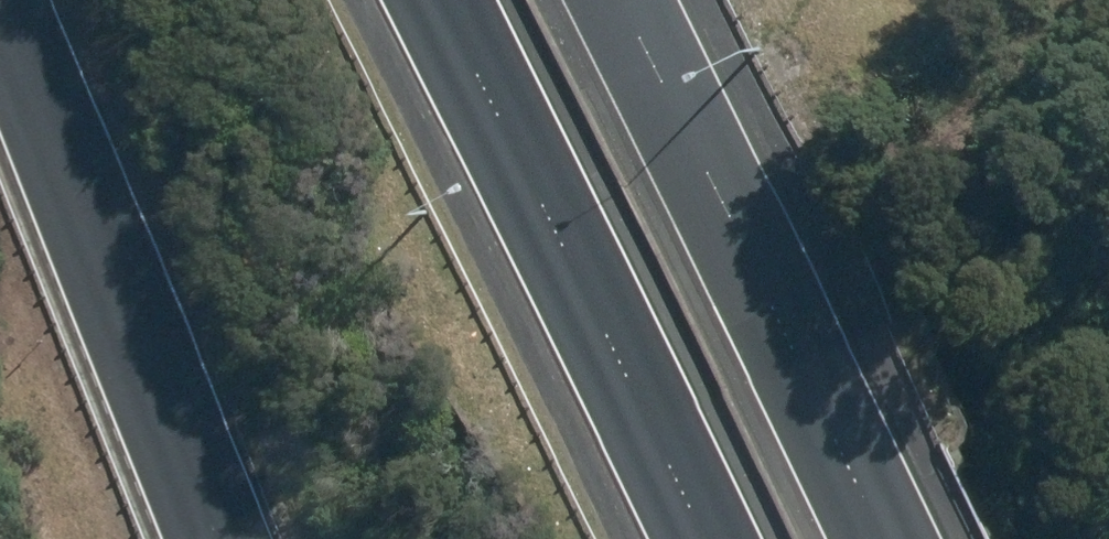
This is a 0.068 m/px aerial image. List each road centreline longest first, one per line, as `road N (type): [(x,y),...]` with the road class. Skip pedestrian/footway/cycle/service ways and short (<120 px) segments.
road 1 (motorway): [(599,0),(882,538)]
road 2 (motorway): [(702,538),(432,0)]
road 3 (motorway): [(224,538),(3,0)]

